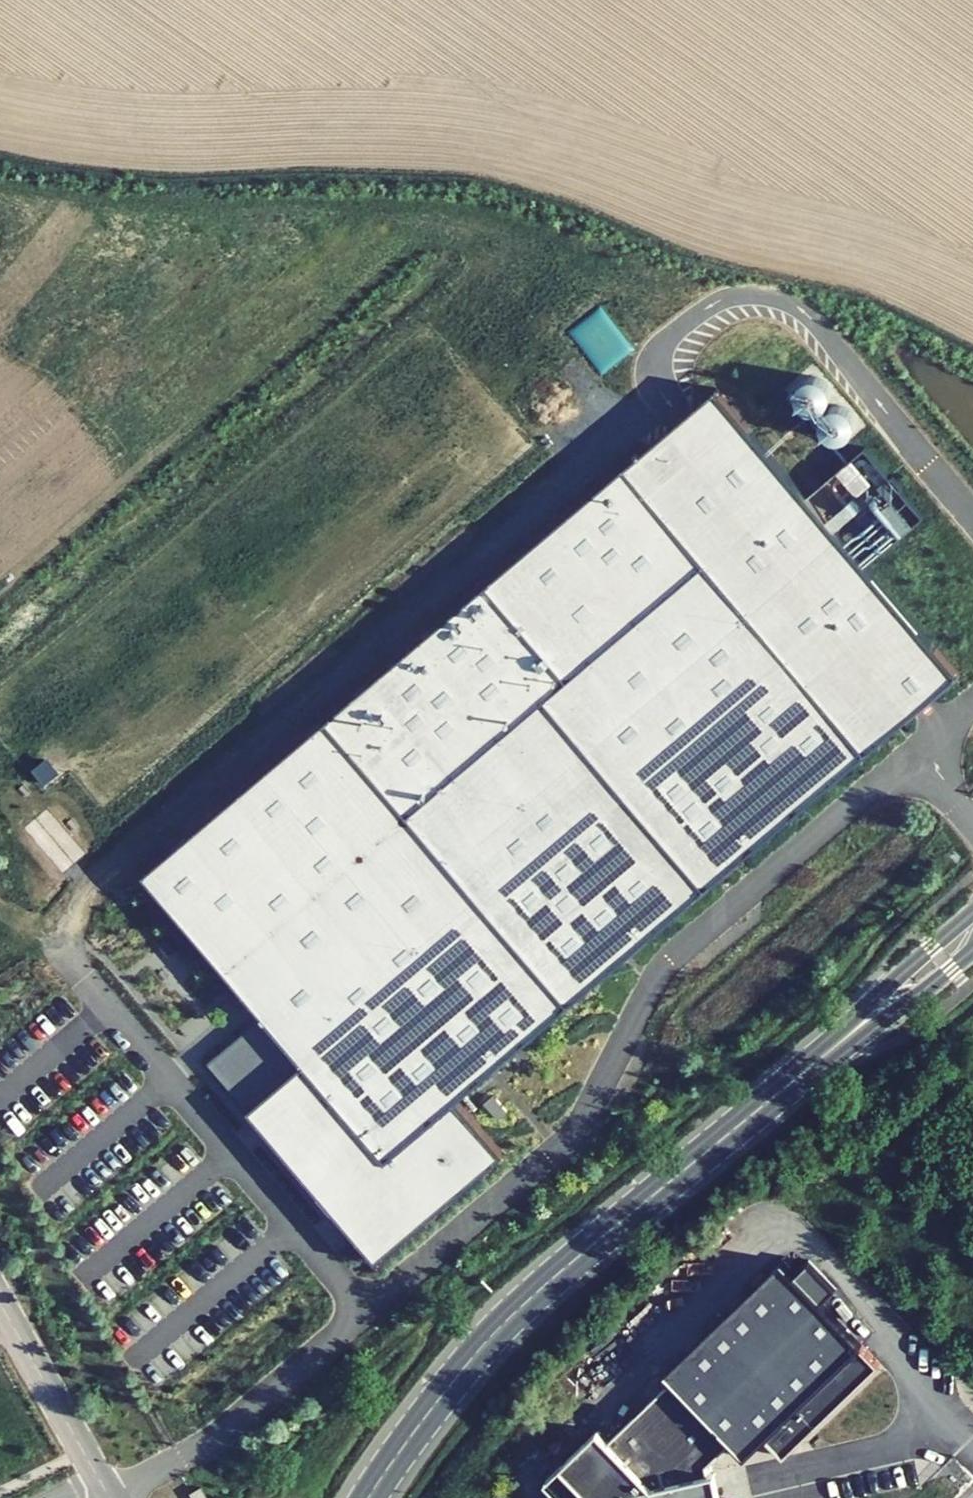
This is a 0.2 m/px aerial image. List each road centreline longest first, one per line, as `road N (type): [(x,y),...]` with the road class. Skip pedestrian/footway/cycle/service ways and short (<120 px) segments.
road 1 (tertiary): [(972,929),(523,1303),(436,1399),(367,1497)]
road 2 (unclassified): [(105,1497),(0,1309)]

